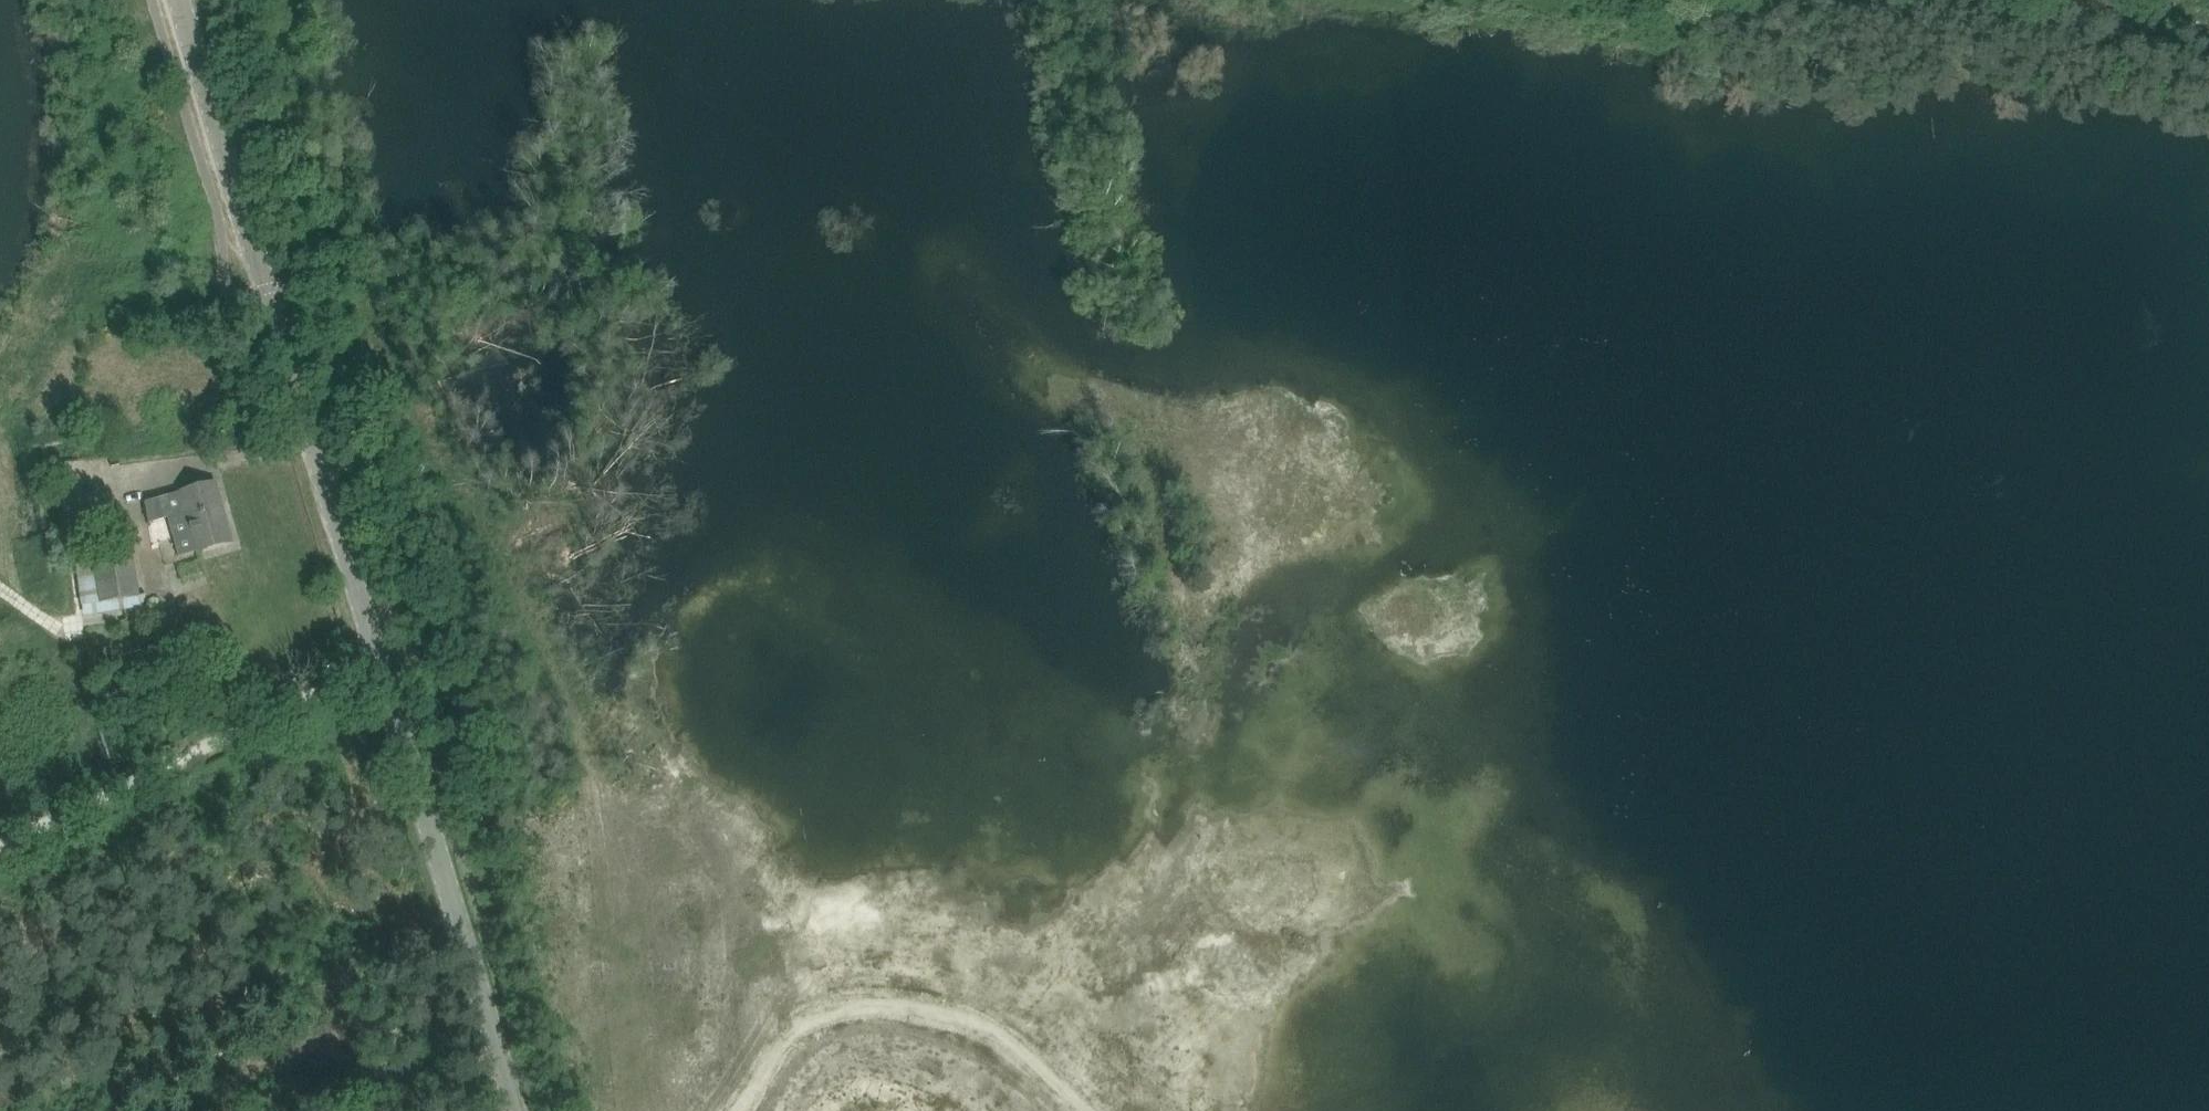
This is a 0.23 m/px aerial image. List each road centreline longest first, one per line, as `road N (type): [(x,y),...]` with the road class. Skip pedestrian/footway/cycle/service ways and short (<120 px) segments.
road 1 (tertiary): [(516,1110),(181,0)]
road 2 (track): [(0,850),(380,667)]

